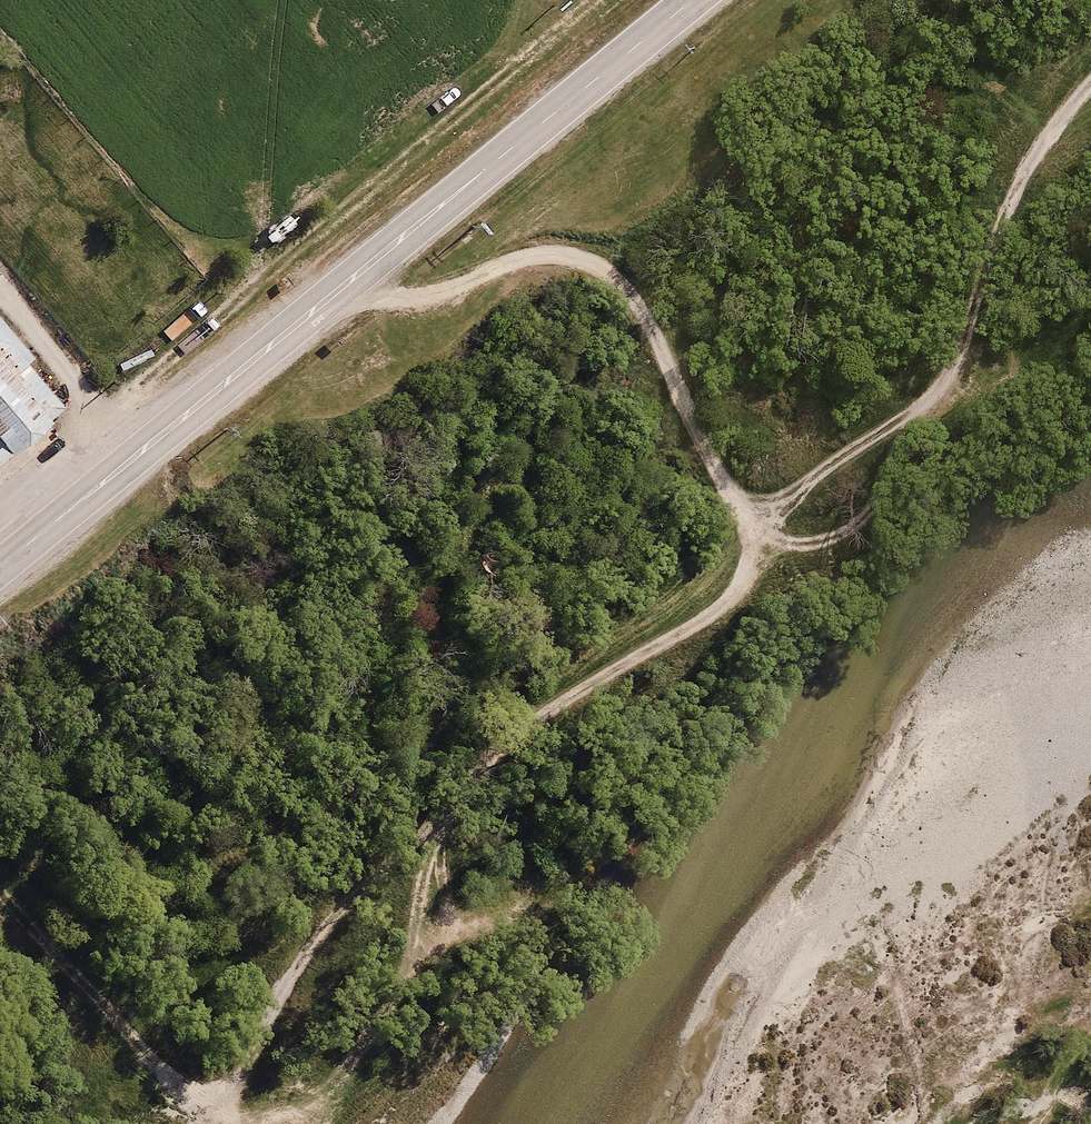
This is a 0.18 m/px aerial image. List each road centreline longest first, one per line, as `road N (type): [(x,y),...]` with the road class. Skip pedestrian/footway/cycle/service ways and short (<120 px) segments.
road 1 (track): [(344,286),(396,306),(440,298),(526,258),(567,256),(595,267),(626,293),(655,338),(746,528),(750,559),(745,584),(727,606),(577,695),(468,783),(425,843),(325,934),(276,1003),(213,1123)]
road 2 (primary): [(0,567),(692,0)]
road 3 (track): [(750,559),(806,544),(874,498),(898,444),(962,347),(1011,204),(1042,145),(1090,87)]
road 4 (track): [(215,1122),(0,914)]

